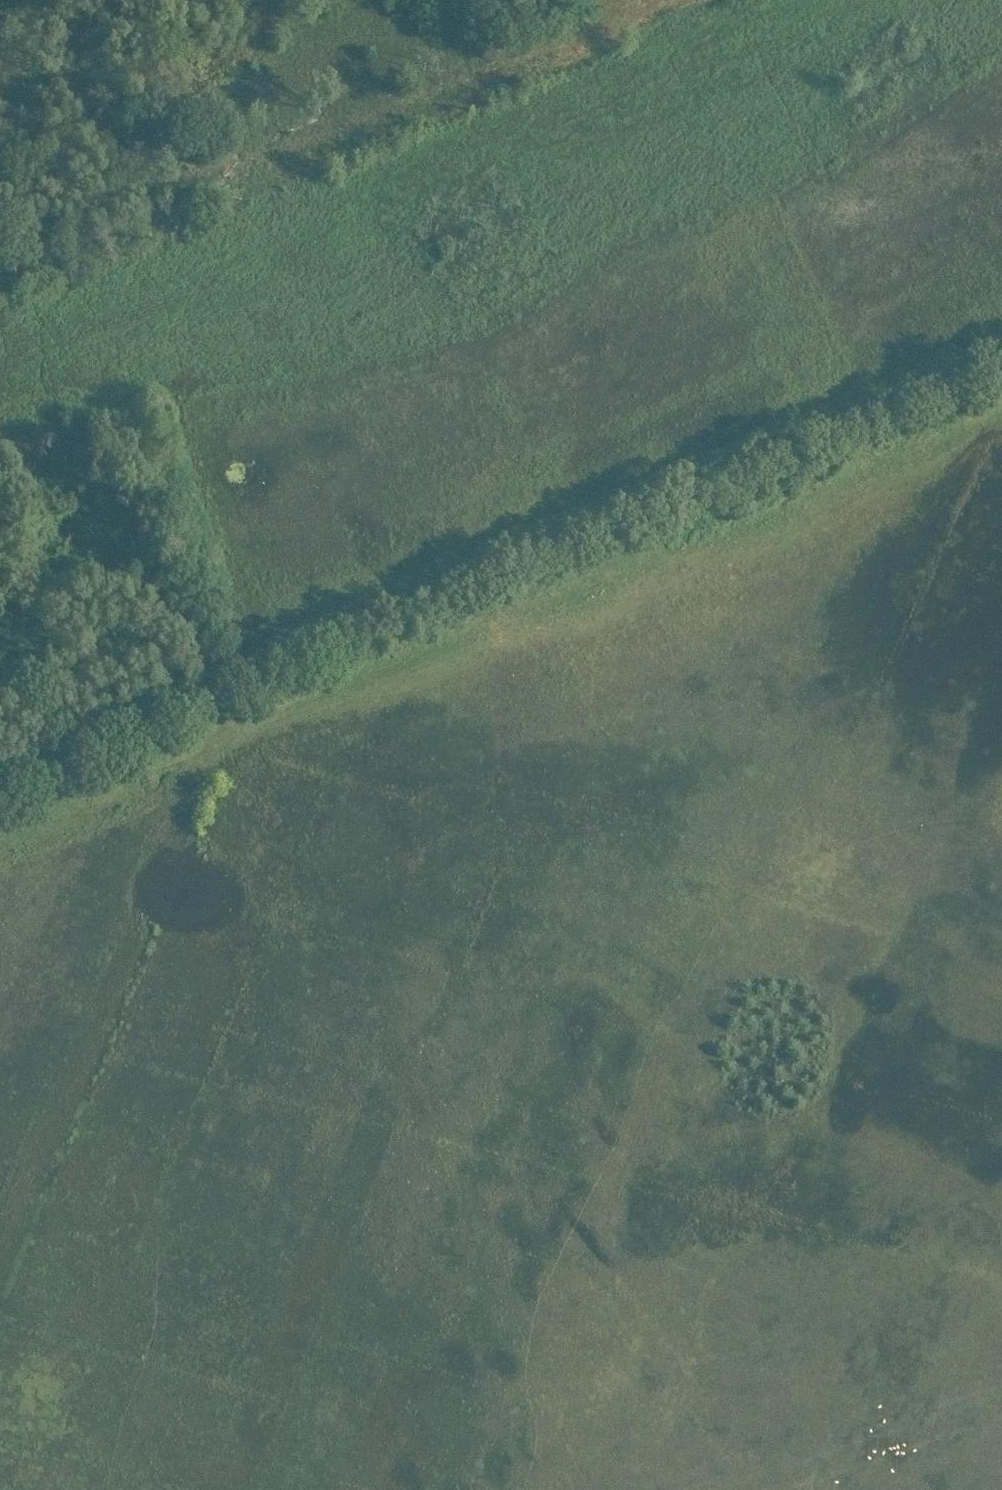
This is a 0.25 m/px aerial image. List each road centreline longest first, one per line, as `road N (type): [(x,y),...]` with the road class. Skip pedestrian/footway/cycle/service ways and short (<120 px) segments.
road 1 (unclassified): [(0,791),(338,633),(1001,361)]

